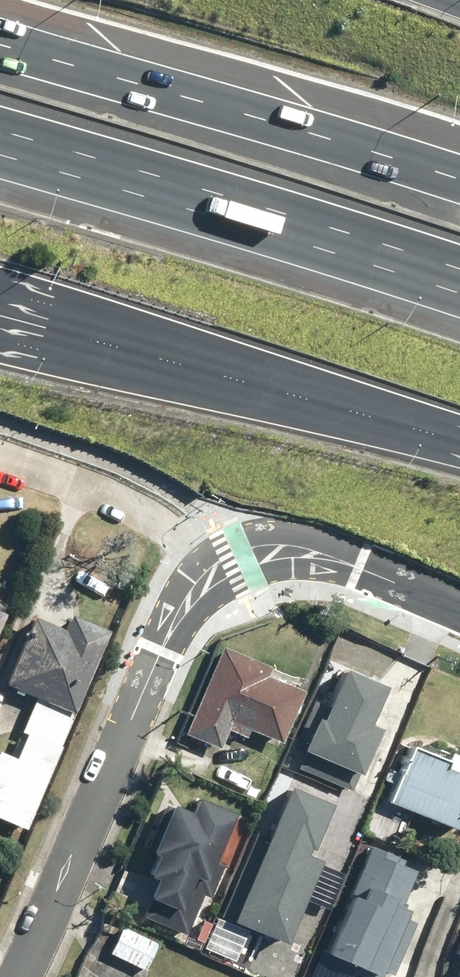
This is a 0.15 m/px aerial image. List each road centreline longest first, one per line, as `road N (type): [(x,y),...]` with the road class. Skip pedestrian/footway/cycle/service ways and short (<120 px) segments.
road 1 (residential): [(459,608),(342,558),(292,550),(237,559),(210,575),(182,604),(164,640),(22,976)]
road 2 (motorway): [(0,53),(459,194)]
road 3 (motorway): [(459,272),(0,133)]
road 4 (motorway): [(459,443),(45,329)]

